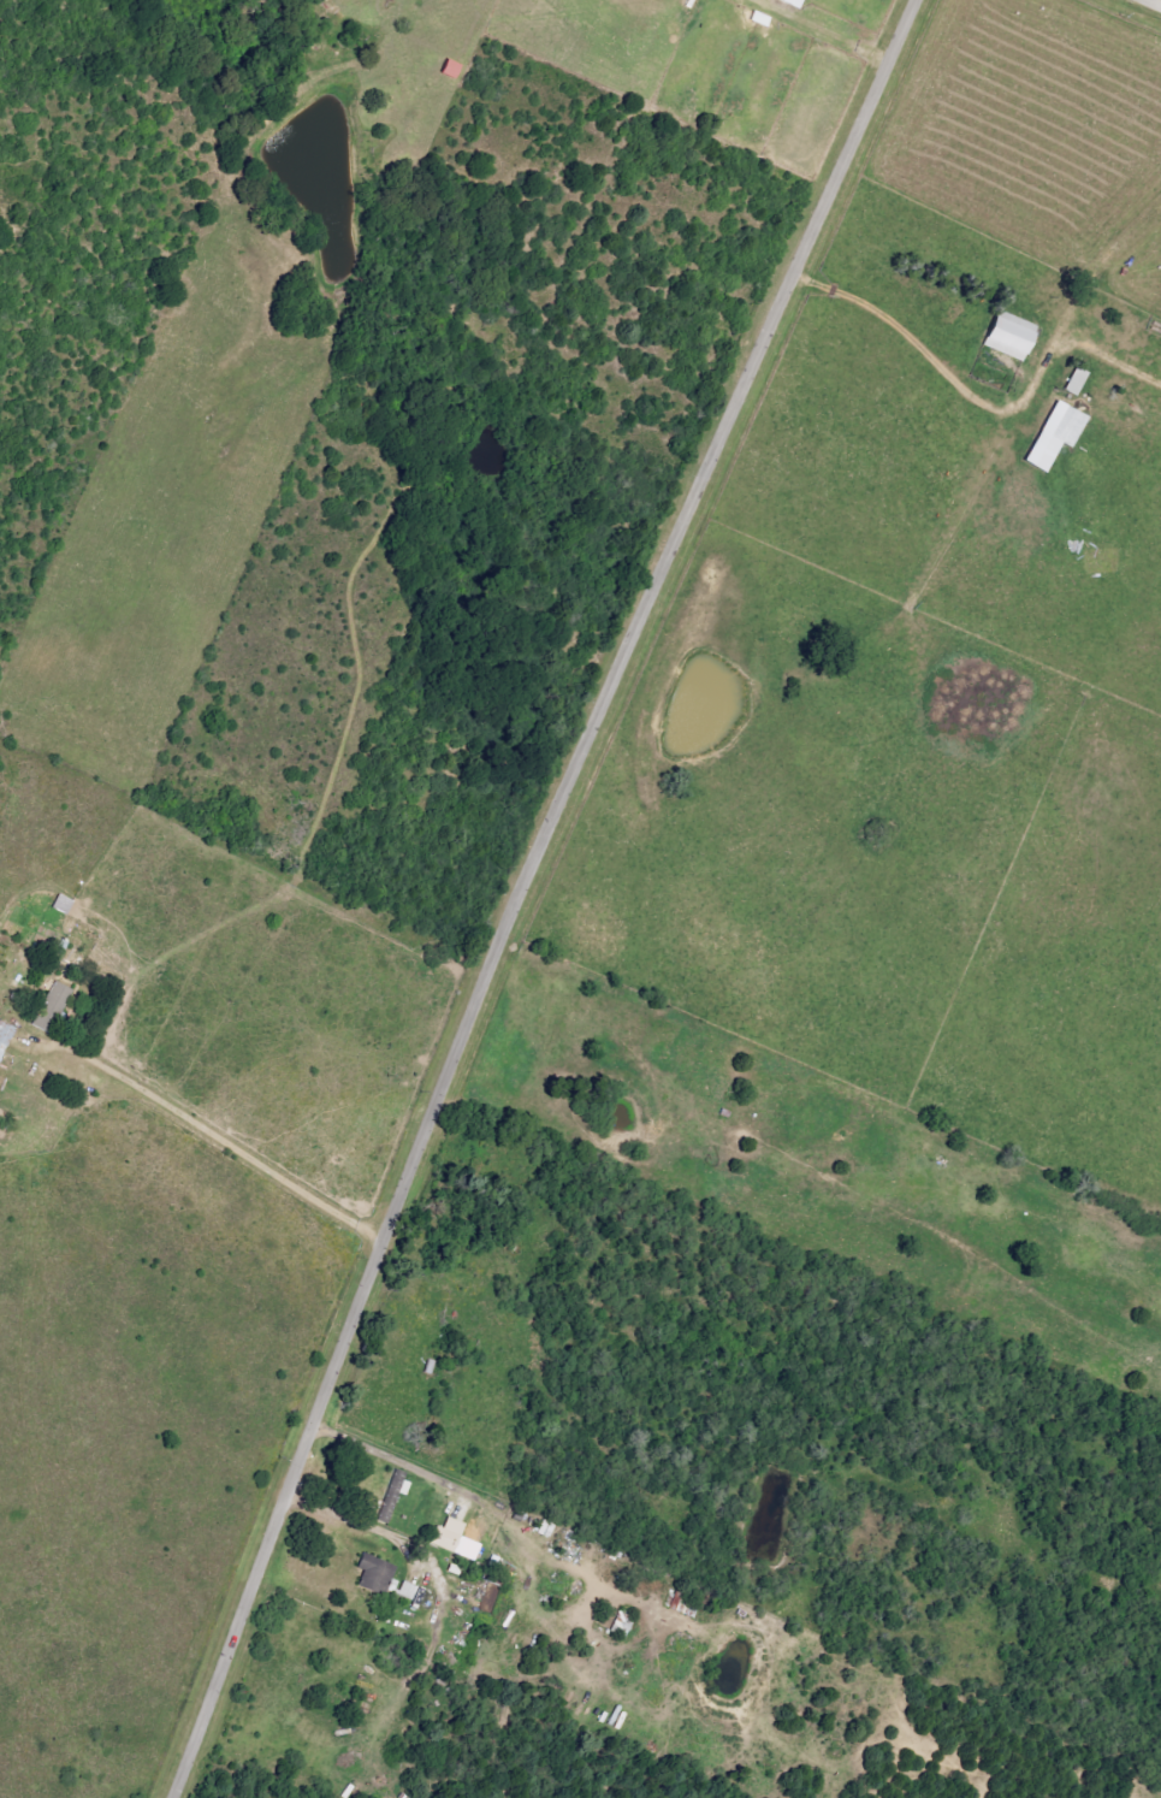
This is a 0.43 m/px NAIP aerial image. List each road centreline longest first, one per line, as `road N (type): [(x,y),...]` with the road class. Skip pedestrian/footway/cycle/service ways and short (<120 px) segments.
road 1 (residential): [(173,1797),(507,928),(914,0)]

